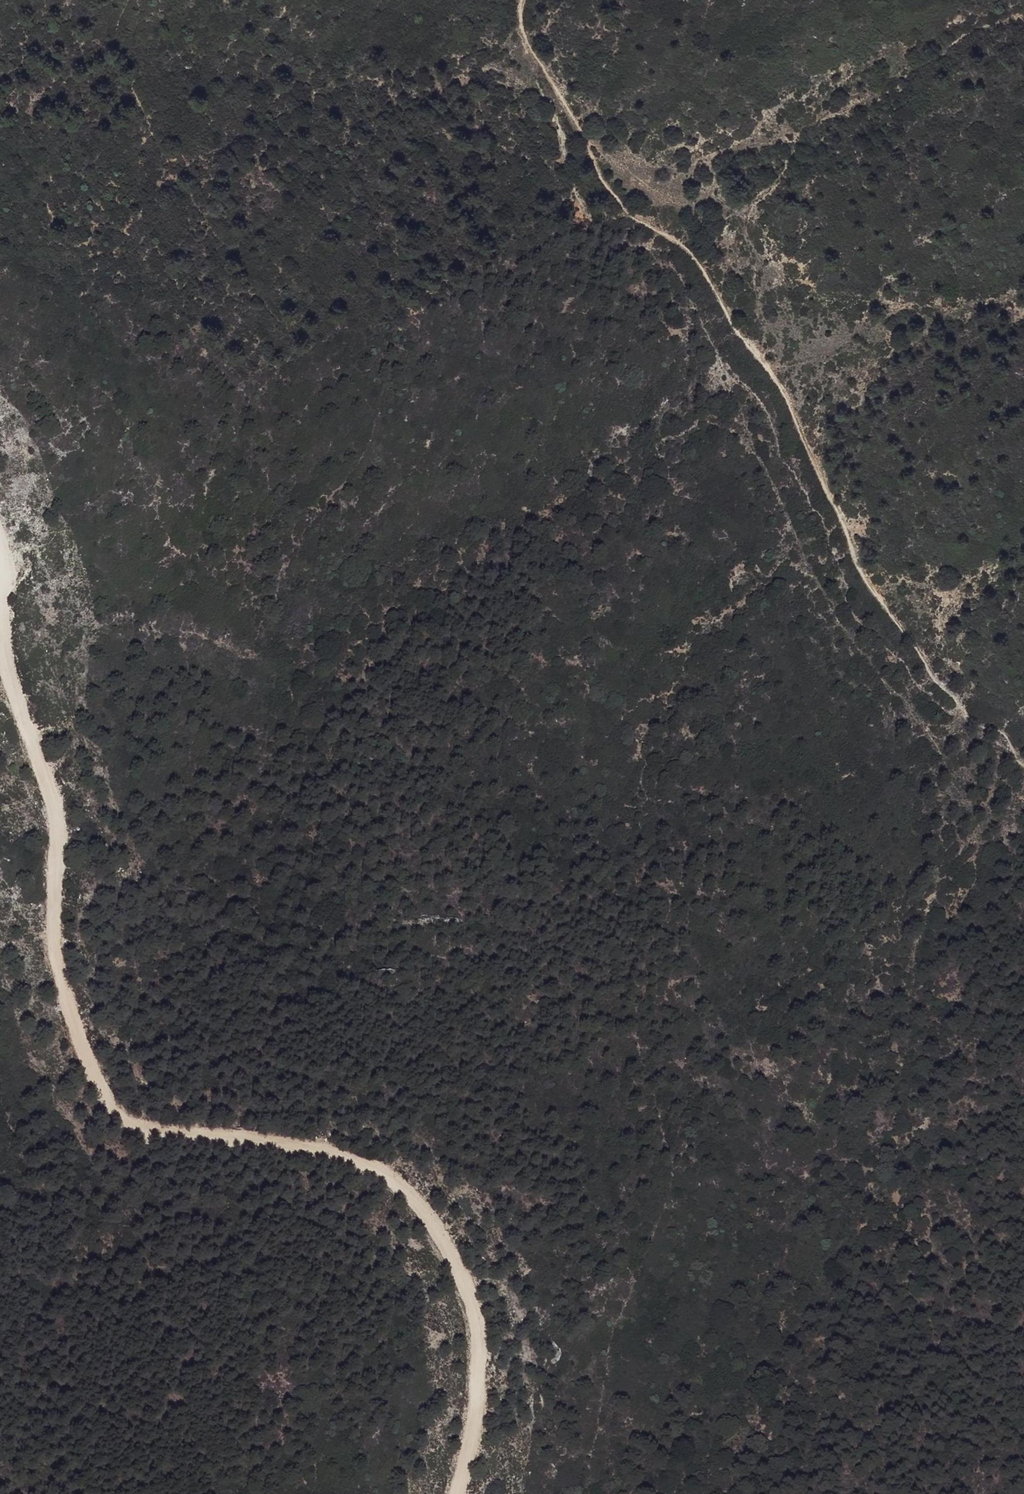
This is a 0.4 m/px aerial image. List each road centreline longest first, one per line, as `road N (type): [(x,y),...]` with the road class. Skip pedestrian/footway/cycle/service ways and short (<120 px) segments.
road 1 (track): [(458,1493),(478,1387),(419,1189),(113,1120),(57,967),(62,819),(0,602)]

